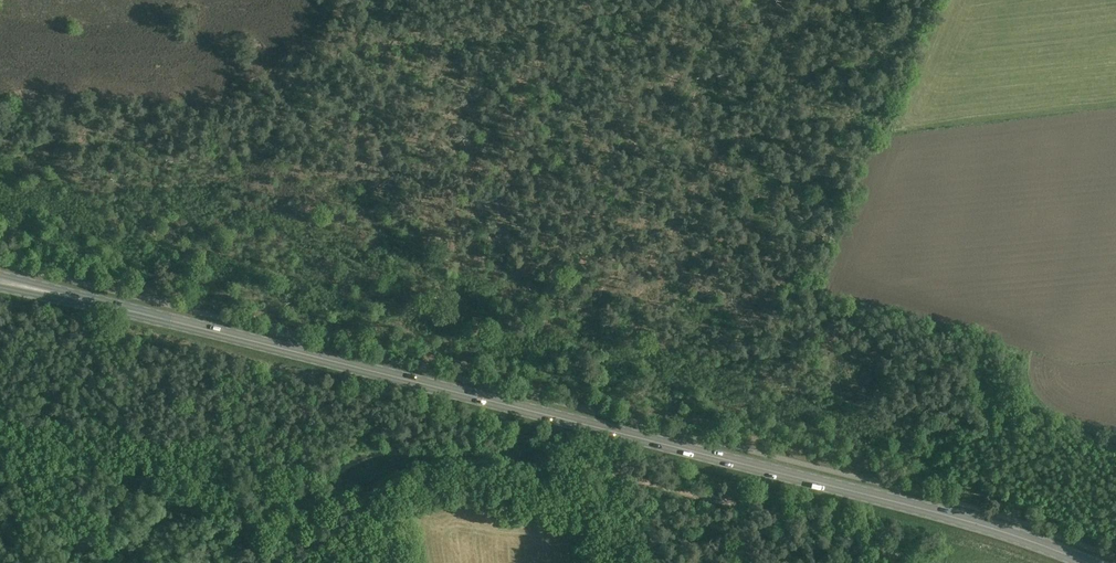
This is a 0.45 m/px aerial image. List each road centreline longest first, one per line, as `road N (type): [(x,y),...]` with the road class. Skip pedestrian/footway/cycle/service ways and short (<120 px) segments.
road 1 (primary): [(1089,562),(958,518),(111,307)]
road 2 (track): [(193,562),(367,453),(488,449),(598,462),(780,511),(862,539),(897,562)]

